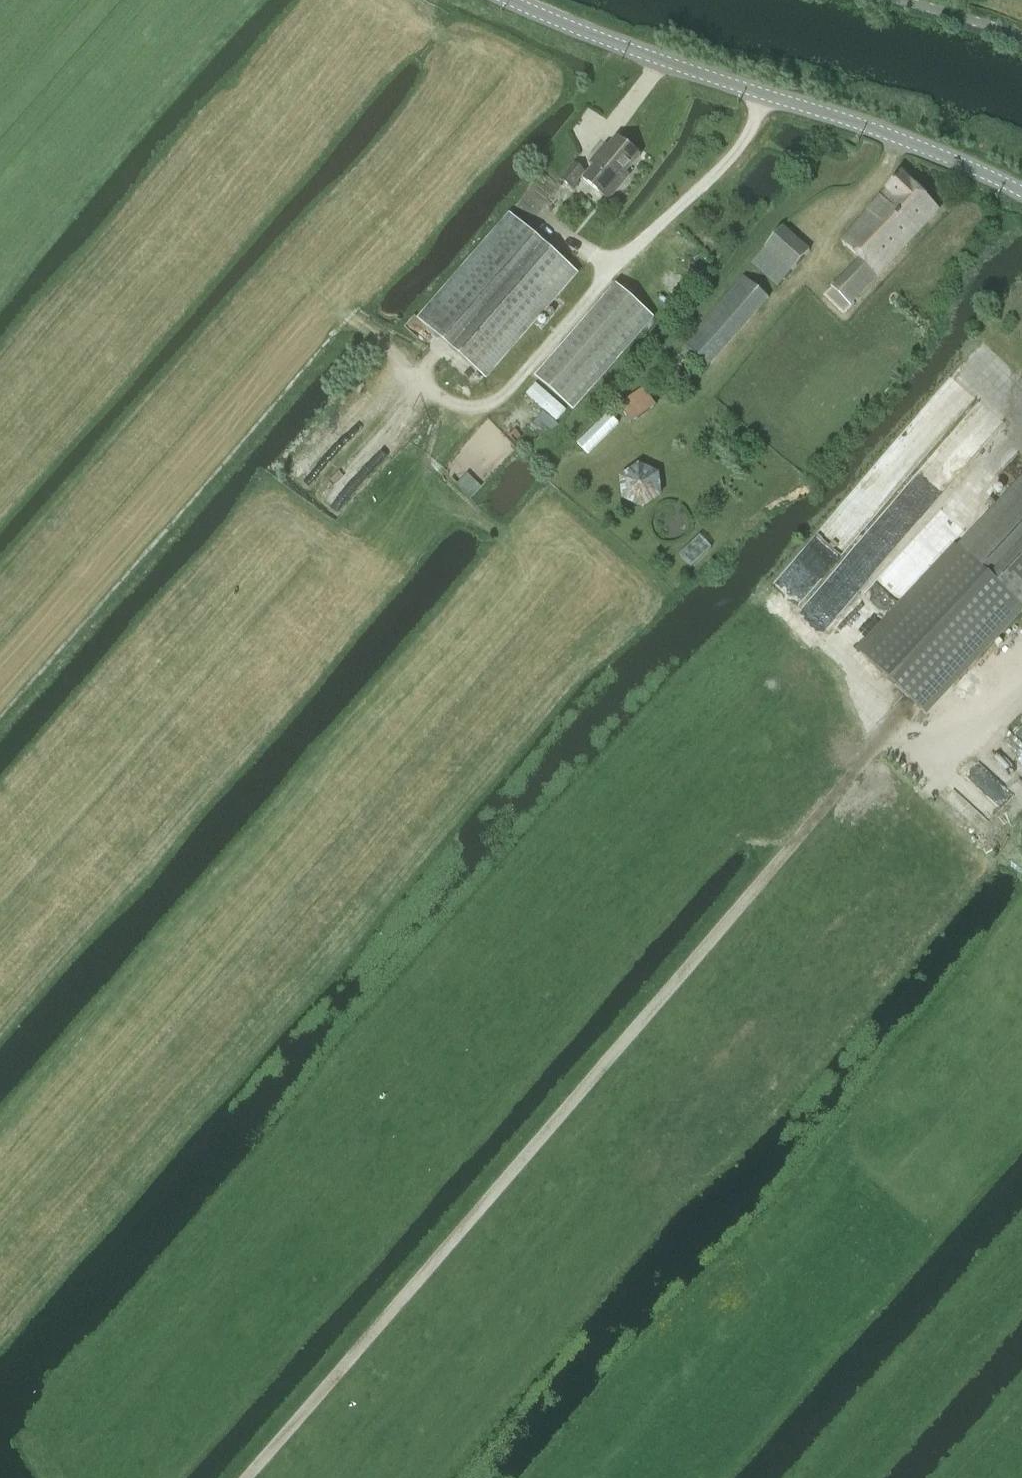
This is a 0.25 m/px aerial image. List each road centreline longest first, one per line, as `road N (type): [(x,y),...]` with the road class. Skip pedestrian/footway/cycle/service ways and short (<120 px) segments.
road 1 (track): [(248,1477),(904,716),(808,619)]
road 2 (tertiary): [(1021,191),(866,125),(646,56),(509,0)]
road 3 (unclassified): [(1021,39),(895,0)]

